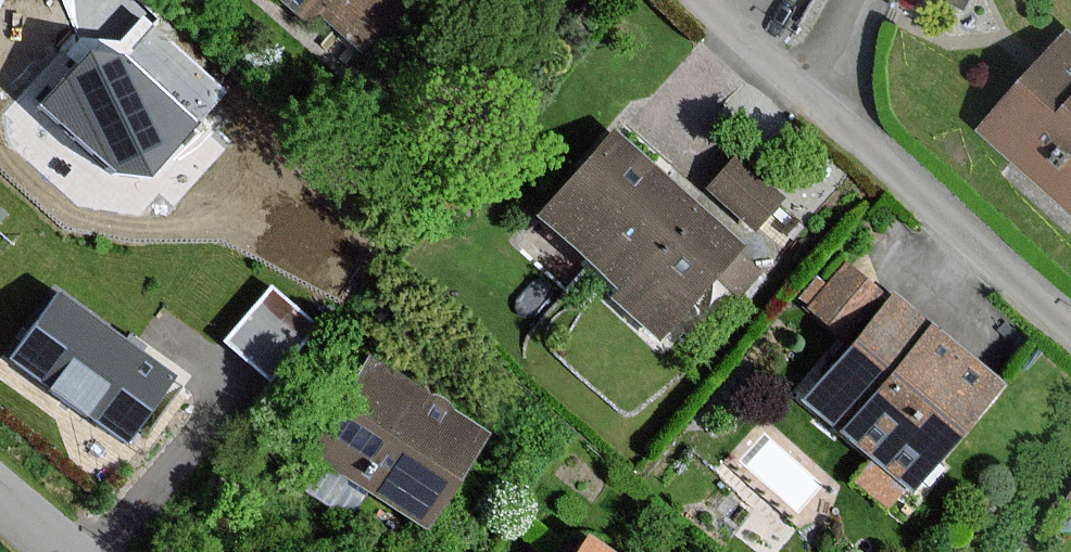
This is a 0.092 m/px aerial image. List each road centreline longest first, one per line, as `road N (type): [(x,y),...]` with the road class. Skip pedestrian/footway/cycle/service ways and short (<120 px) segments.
road 1 (residential): [(823,109),(1070,327)]
road 2 (residential): [(703,0),(823,109)]
road 3 (residential): [(823,109),(874,0)]

